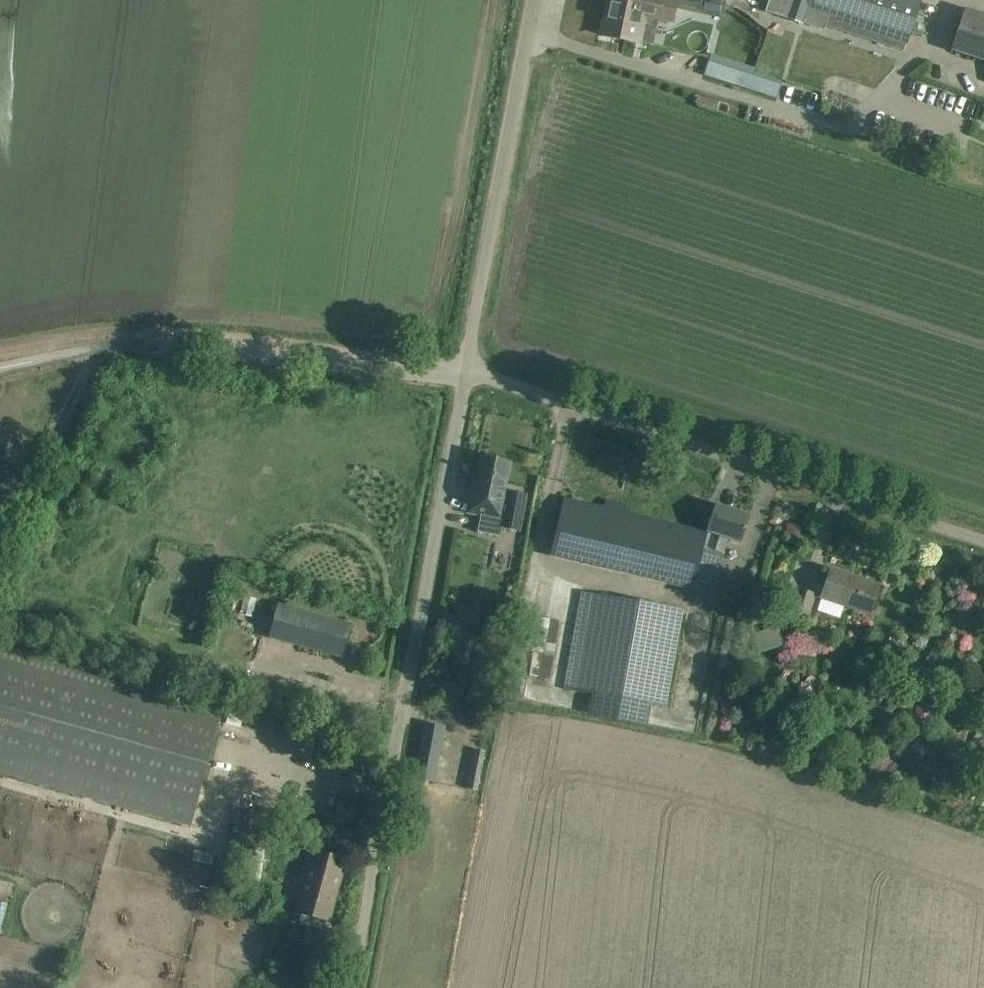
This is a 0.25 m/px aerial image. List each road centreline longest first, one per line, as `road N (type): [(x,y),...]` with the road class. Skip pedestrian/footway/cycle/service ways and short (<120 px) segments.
road 1 (unclassified): [(357,987),(466,377)]
road 2 (unclassified): [(983,540),(466,377)]
road 3 (track): [(466,377),(206,333),(99,332),(0,352)]
road 4 (unclassified): [(466,377),(536,0)]
road 5 (track): [(0,542),(99,332)]

